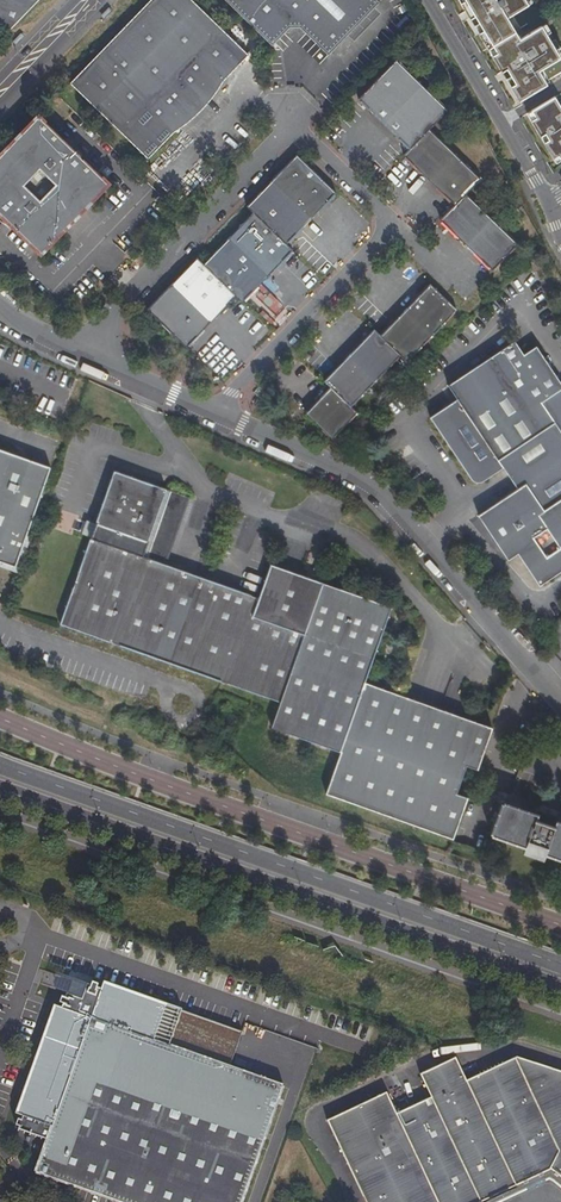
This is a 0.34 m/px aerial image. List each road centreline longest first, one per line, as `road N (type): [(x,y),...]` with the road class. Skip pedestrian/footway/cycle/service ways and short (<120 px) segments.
road 1 (unclassified): [(220,418),(258,362),(390,223),(290,126),(113,311),(91,359)]
road 2 (primary): [(560,964),(0,764)]
road 3 (primary): [(0,790),(560,988)]
road 4 (unclassified): [(220,418),(370,489),(560,704)]
road 5 (residential): [(548,198),(429,0)]
road 6 (unclassified): [(91,359),(220,418)]
road 7 (tertiary): [(0,92),(89,0)]

